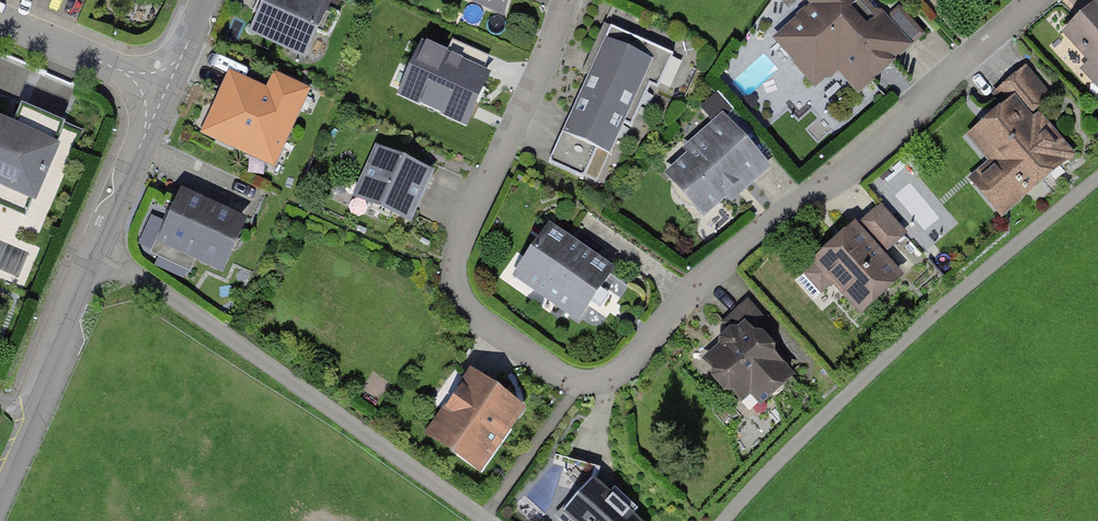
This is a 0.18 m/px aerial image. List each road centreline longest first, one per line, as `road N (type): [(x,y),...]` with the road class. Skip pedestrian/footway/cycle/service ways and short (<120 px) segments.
road 1 (residential): [(569,0),(463,241),(471,305),(567,378),(624,371),(715,267),(845,176),(1033,0)]
road 2 (residential): [(486,520),(95,251)]
road 3 (residential): [(0,489),(95,251)]
road 4 (residential): [(164,91),(0,16)]
road 5 (residential): [(95,251),(164,91)]

